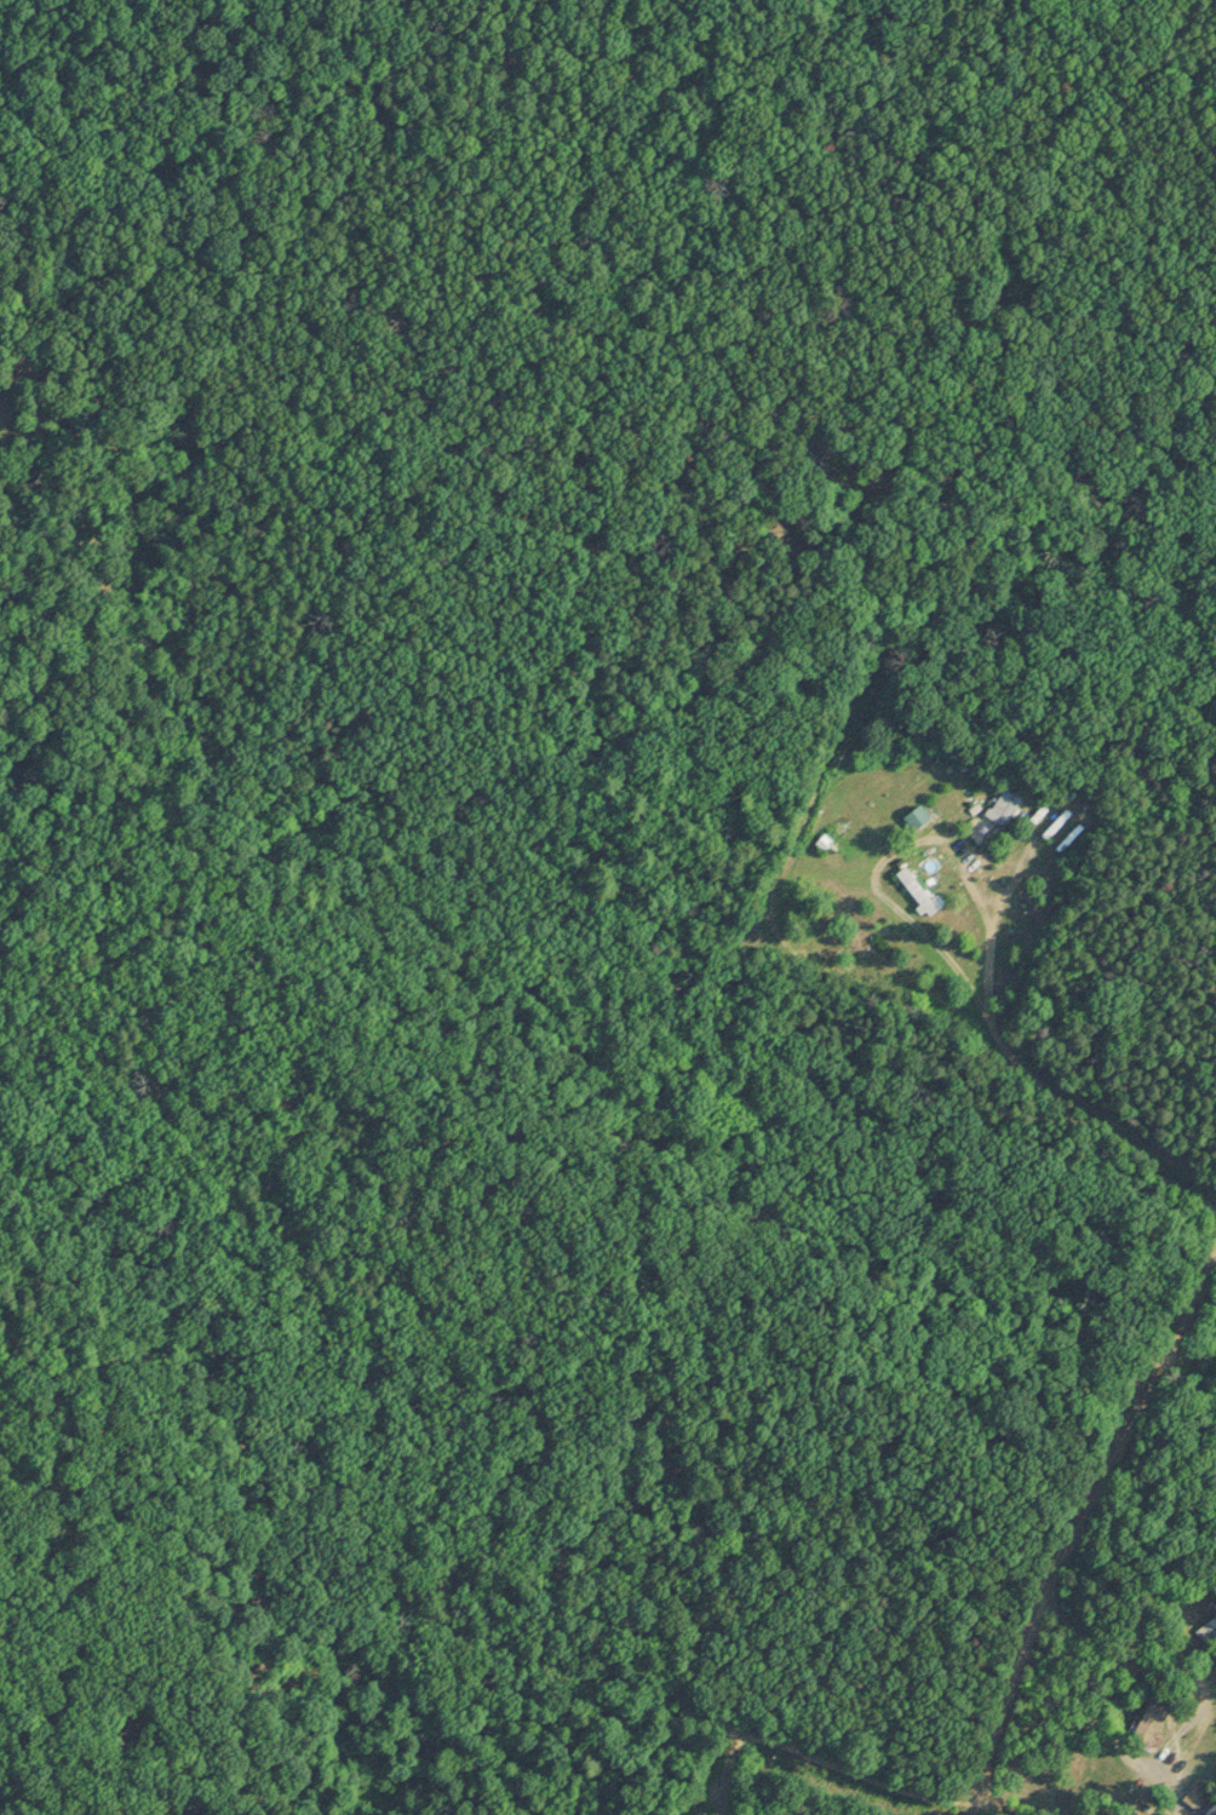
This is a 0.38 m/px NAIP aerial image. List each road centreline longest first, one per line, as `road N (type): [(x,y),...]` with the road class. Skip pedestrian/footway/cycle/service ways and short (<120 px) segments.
road 1 (residential): [(1215,1256),(1089,1497),(980,1779),(963,1794),(941,1797),(424,1613),(349,1510),(297,1455),(277,1413),(342,1223),(377,1173),(383,1145),(352,1109),(263,1090)]
road 2 (residential): [(1215,1203),(1078,1109),(953,1005),(871,965),(808,960),(787,929),(780,888),(790,846),(914,576),(912,487),(936,402)]

